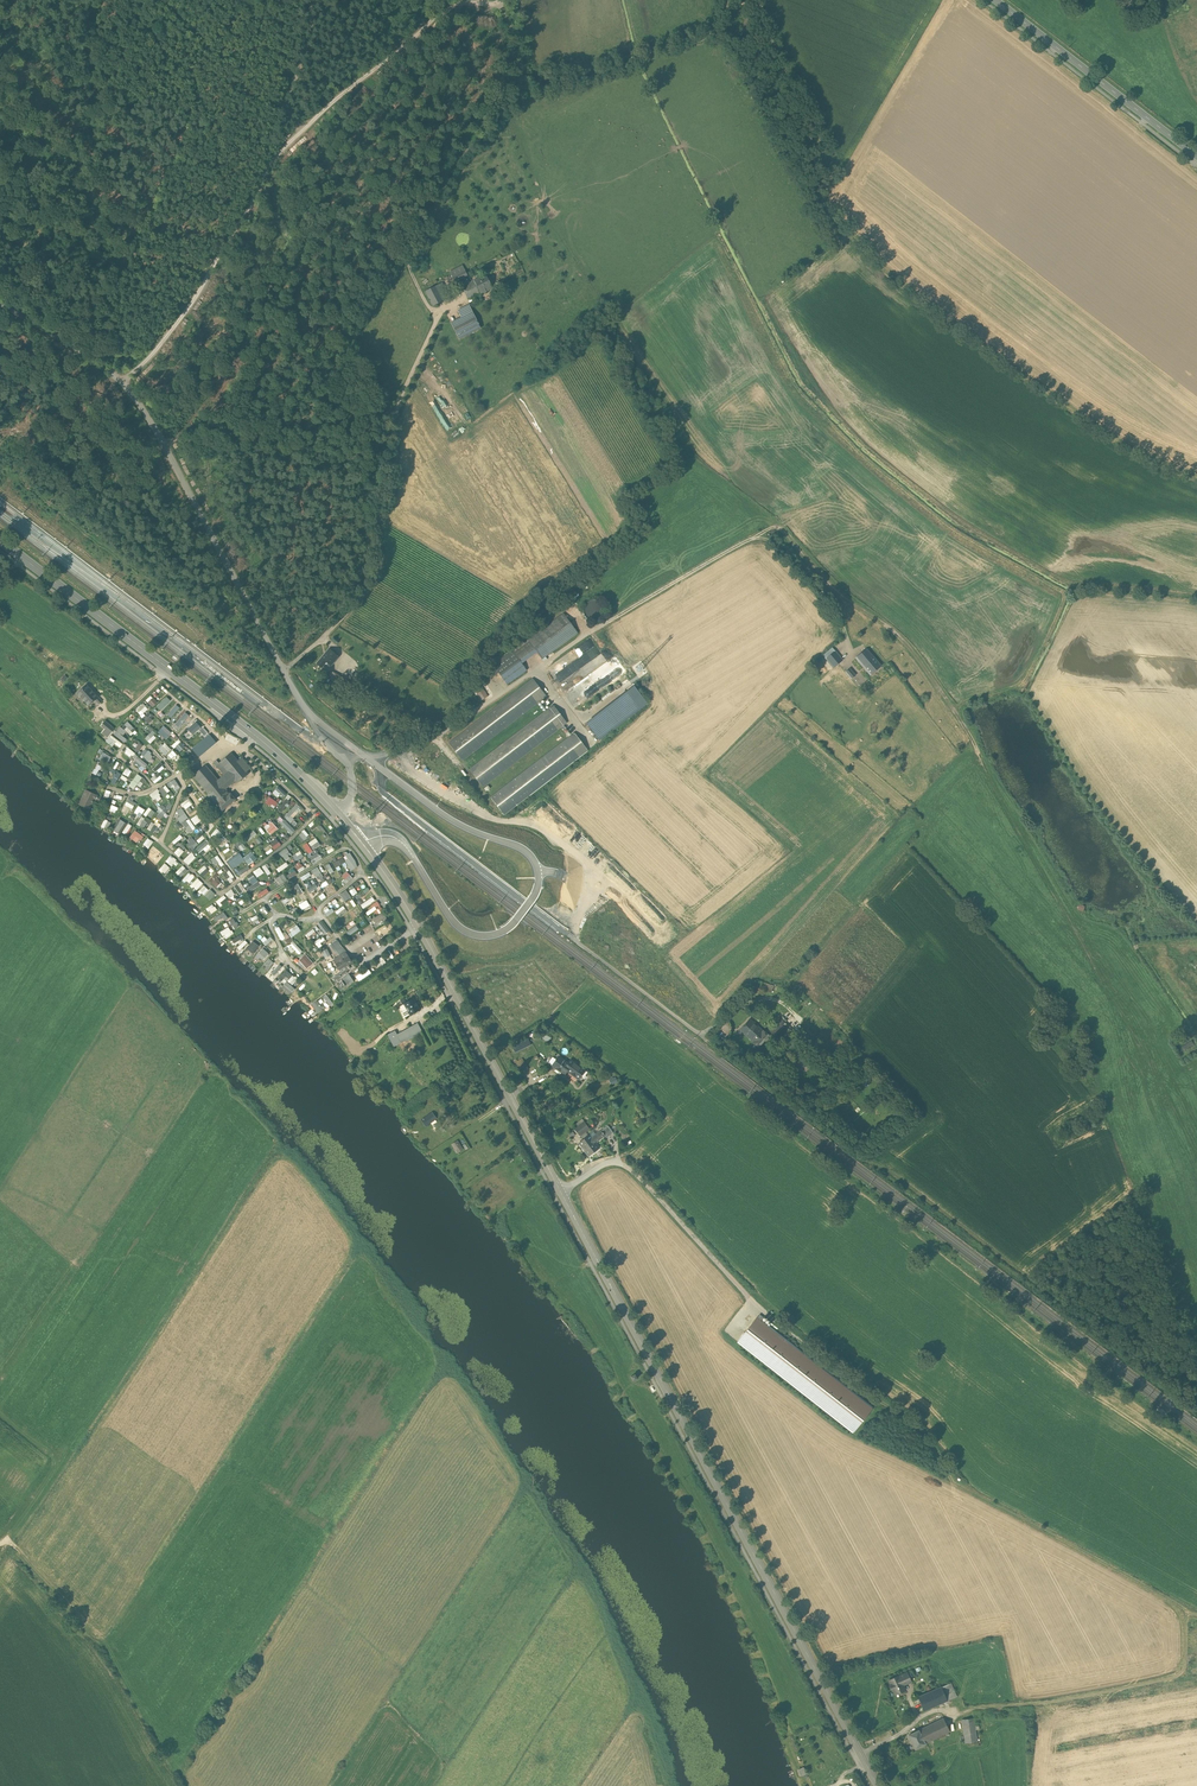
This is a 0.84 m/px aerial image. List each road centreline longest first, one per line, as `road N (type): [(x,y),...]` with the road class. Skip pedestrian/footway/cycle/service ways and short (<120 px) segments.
road 1 (secondary): [(879,1785),(428,941),(362,843)]
road 2 (track): [(164,441),(317,447),(396,413),(434,325),(409,263),(455,163),(512,88),(517,41),(510,0)]
road 3 (residential): [(0,305),(123,382),(164,441),(300,701),(374,762)]
road 4 (track): [(1190,1610),(952,1479),(923,1435),(759,1308)]
road 5 (secondary): [(362,843),(260,739),(0,540)]
road 6 (track): [(699,1034),(1023,1274)]
road 7 (track): [(281,665),(320,639),(375,577),(377,528),(394,488),(396,413)]
road 8 (track): [(123,382),(167,344),(284,147)]
road 9 (track): [(968,1710),(1174,1678),(1185,1661),(1185,1617),(1196,1614)]
road 10 (track): [(284,147),(448,8),(506,0)]
road 11 (residential): [(594,629),(439,734),(374,762)]
road 12 (tertiary): [(1196,158),(994,0)]
road 13 (track): [(517,76),(571,81),(691,44),(709,33),(727,0)]
road 14 (residential): [(362,843),(389,836),(406,846),(466,931),(493,935),(516,920)]
road 15 (residential): [(374,762),(461,825),(518,846),(539,870)]
road 16 (track): [(762,0),(792,79),(843,161)]

